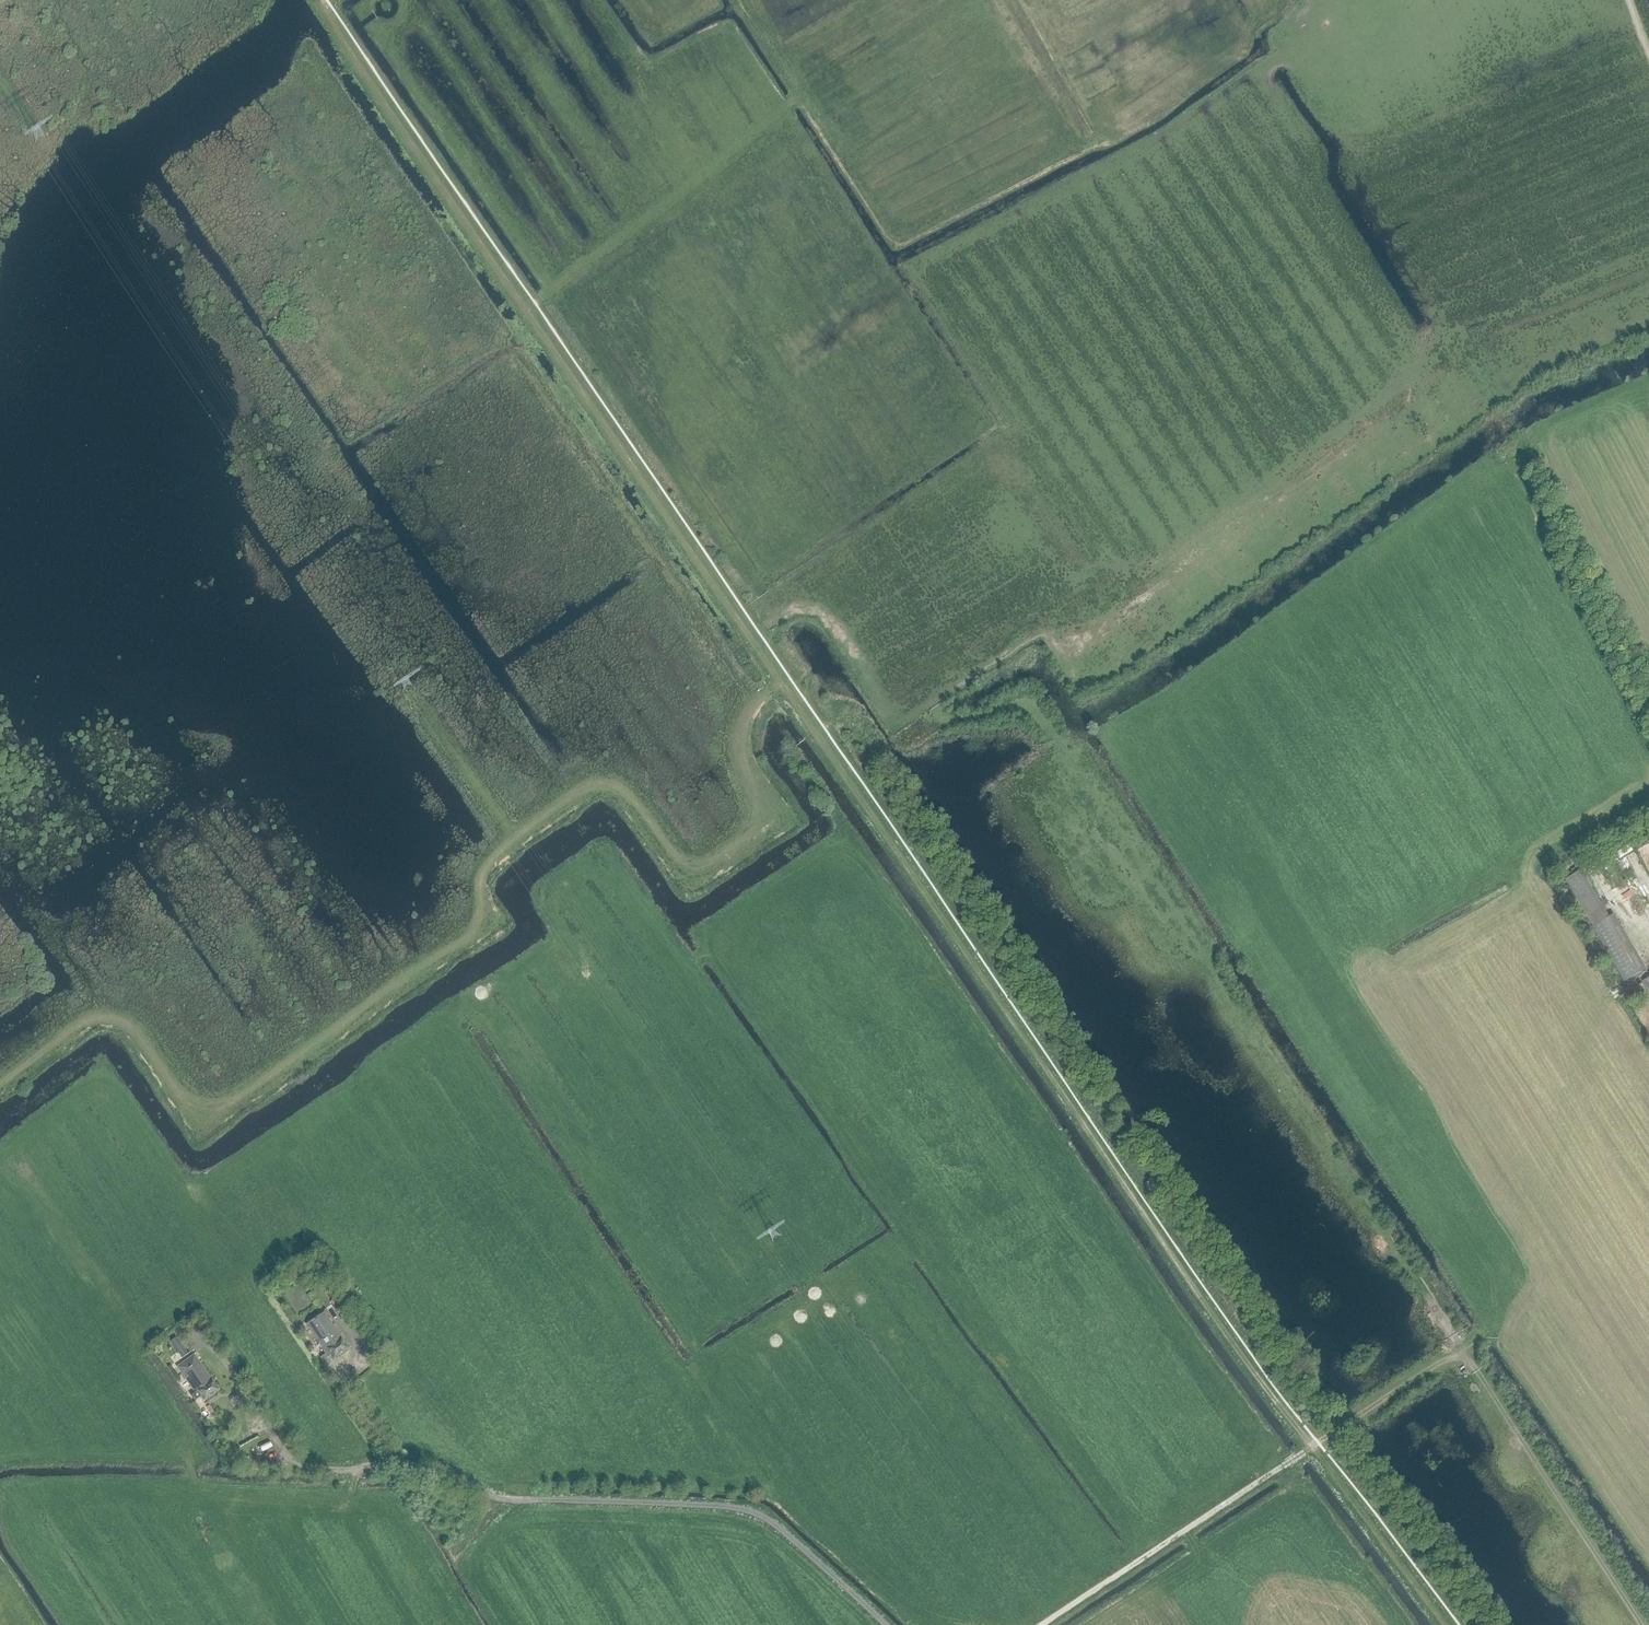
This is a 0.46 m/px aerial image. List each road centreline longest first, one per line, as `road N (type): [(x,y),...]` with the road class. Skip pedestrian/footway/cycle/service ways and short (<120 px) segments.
road 1 (track): [(1644,1624),(1040,718),(1018,705),(949,720),(929,698)]
road 2 (track): [(1043,1624),(1462,1351)]

